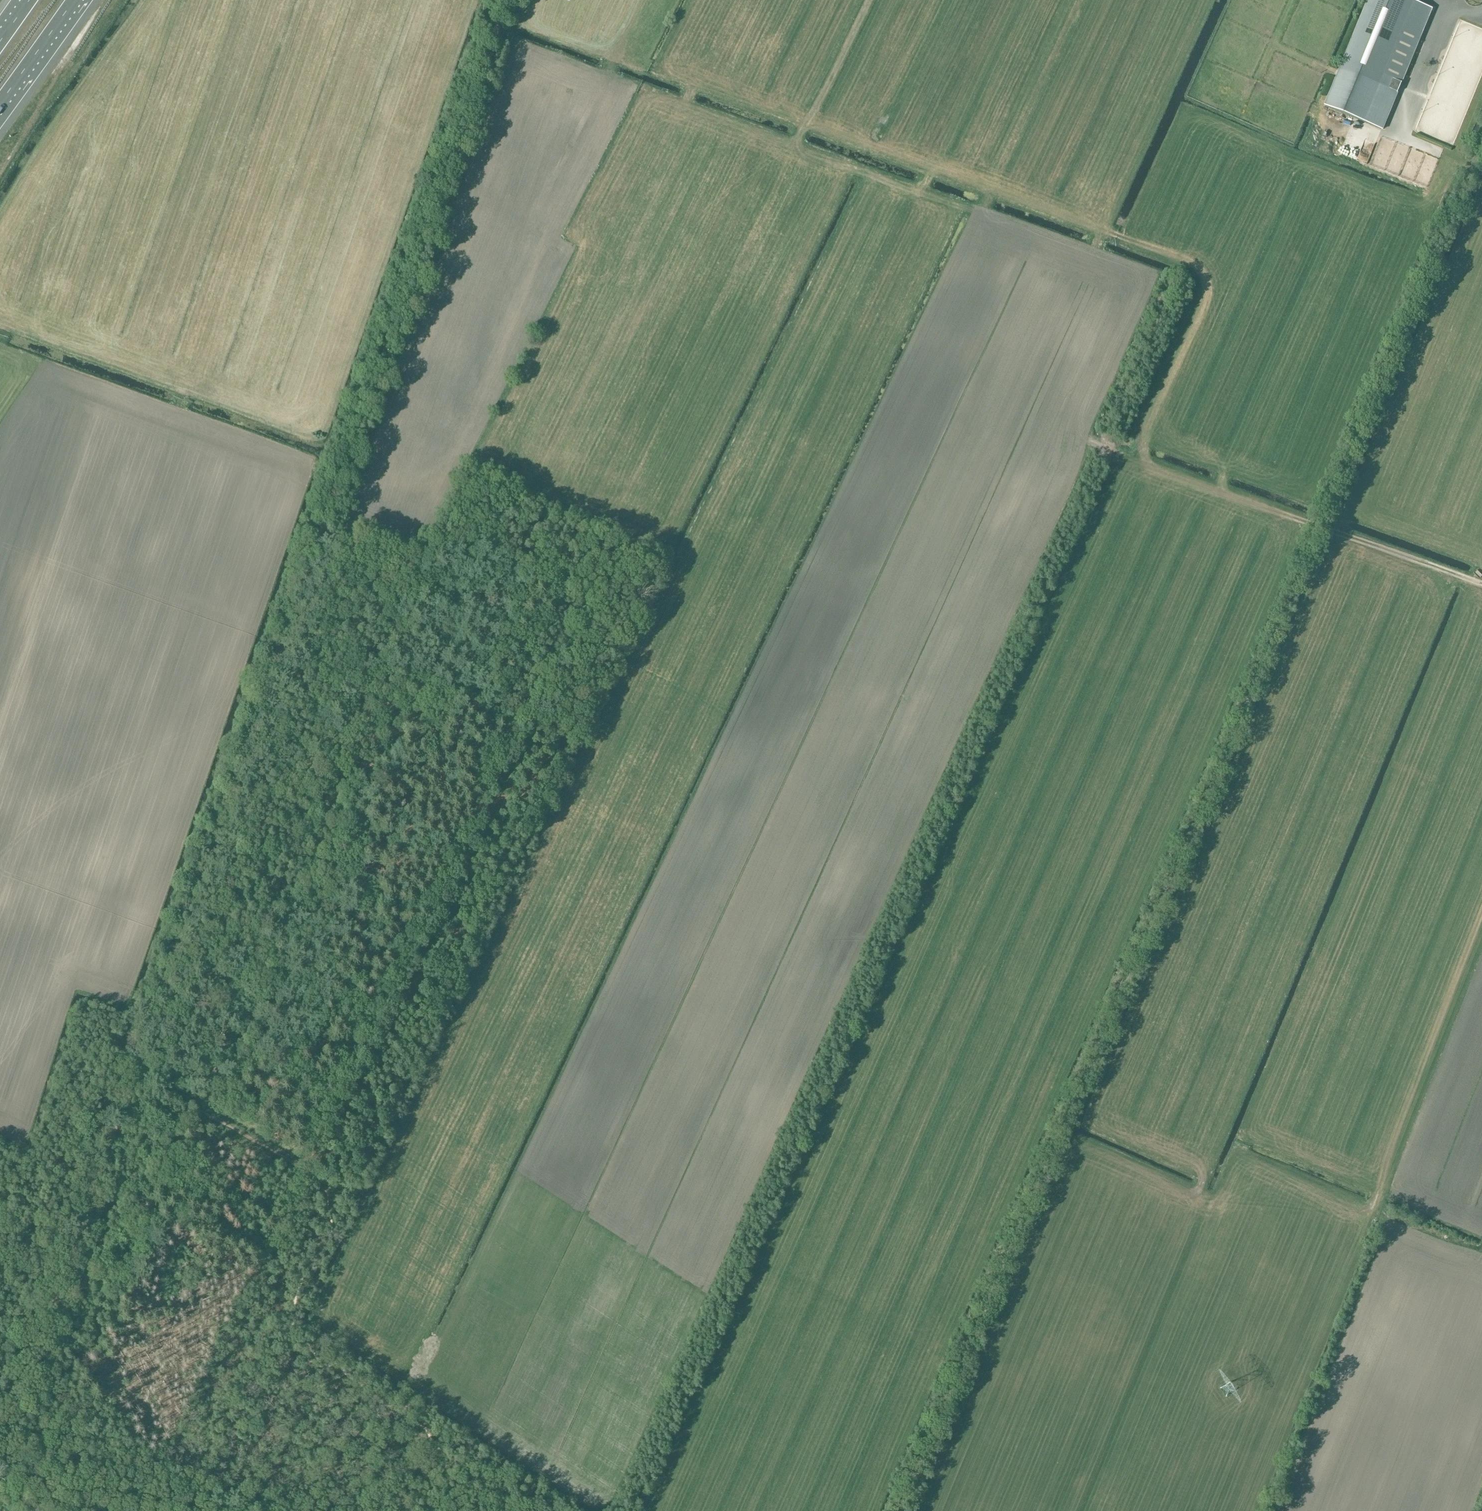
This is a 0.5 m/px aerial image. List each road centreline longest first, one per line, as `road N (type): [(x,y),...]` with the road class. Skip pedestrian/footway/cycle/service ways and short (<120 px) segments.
road 1 (motorway): [(0,103),(74,0)]

